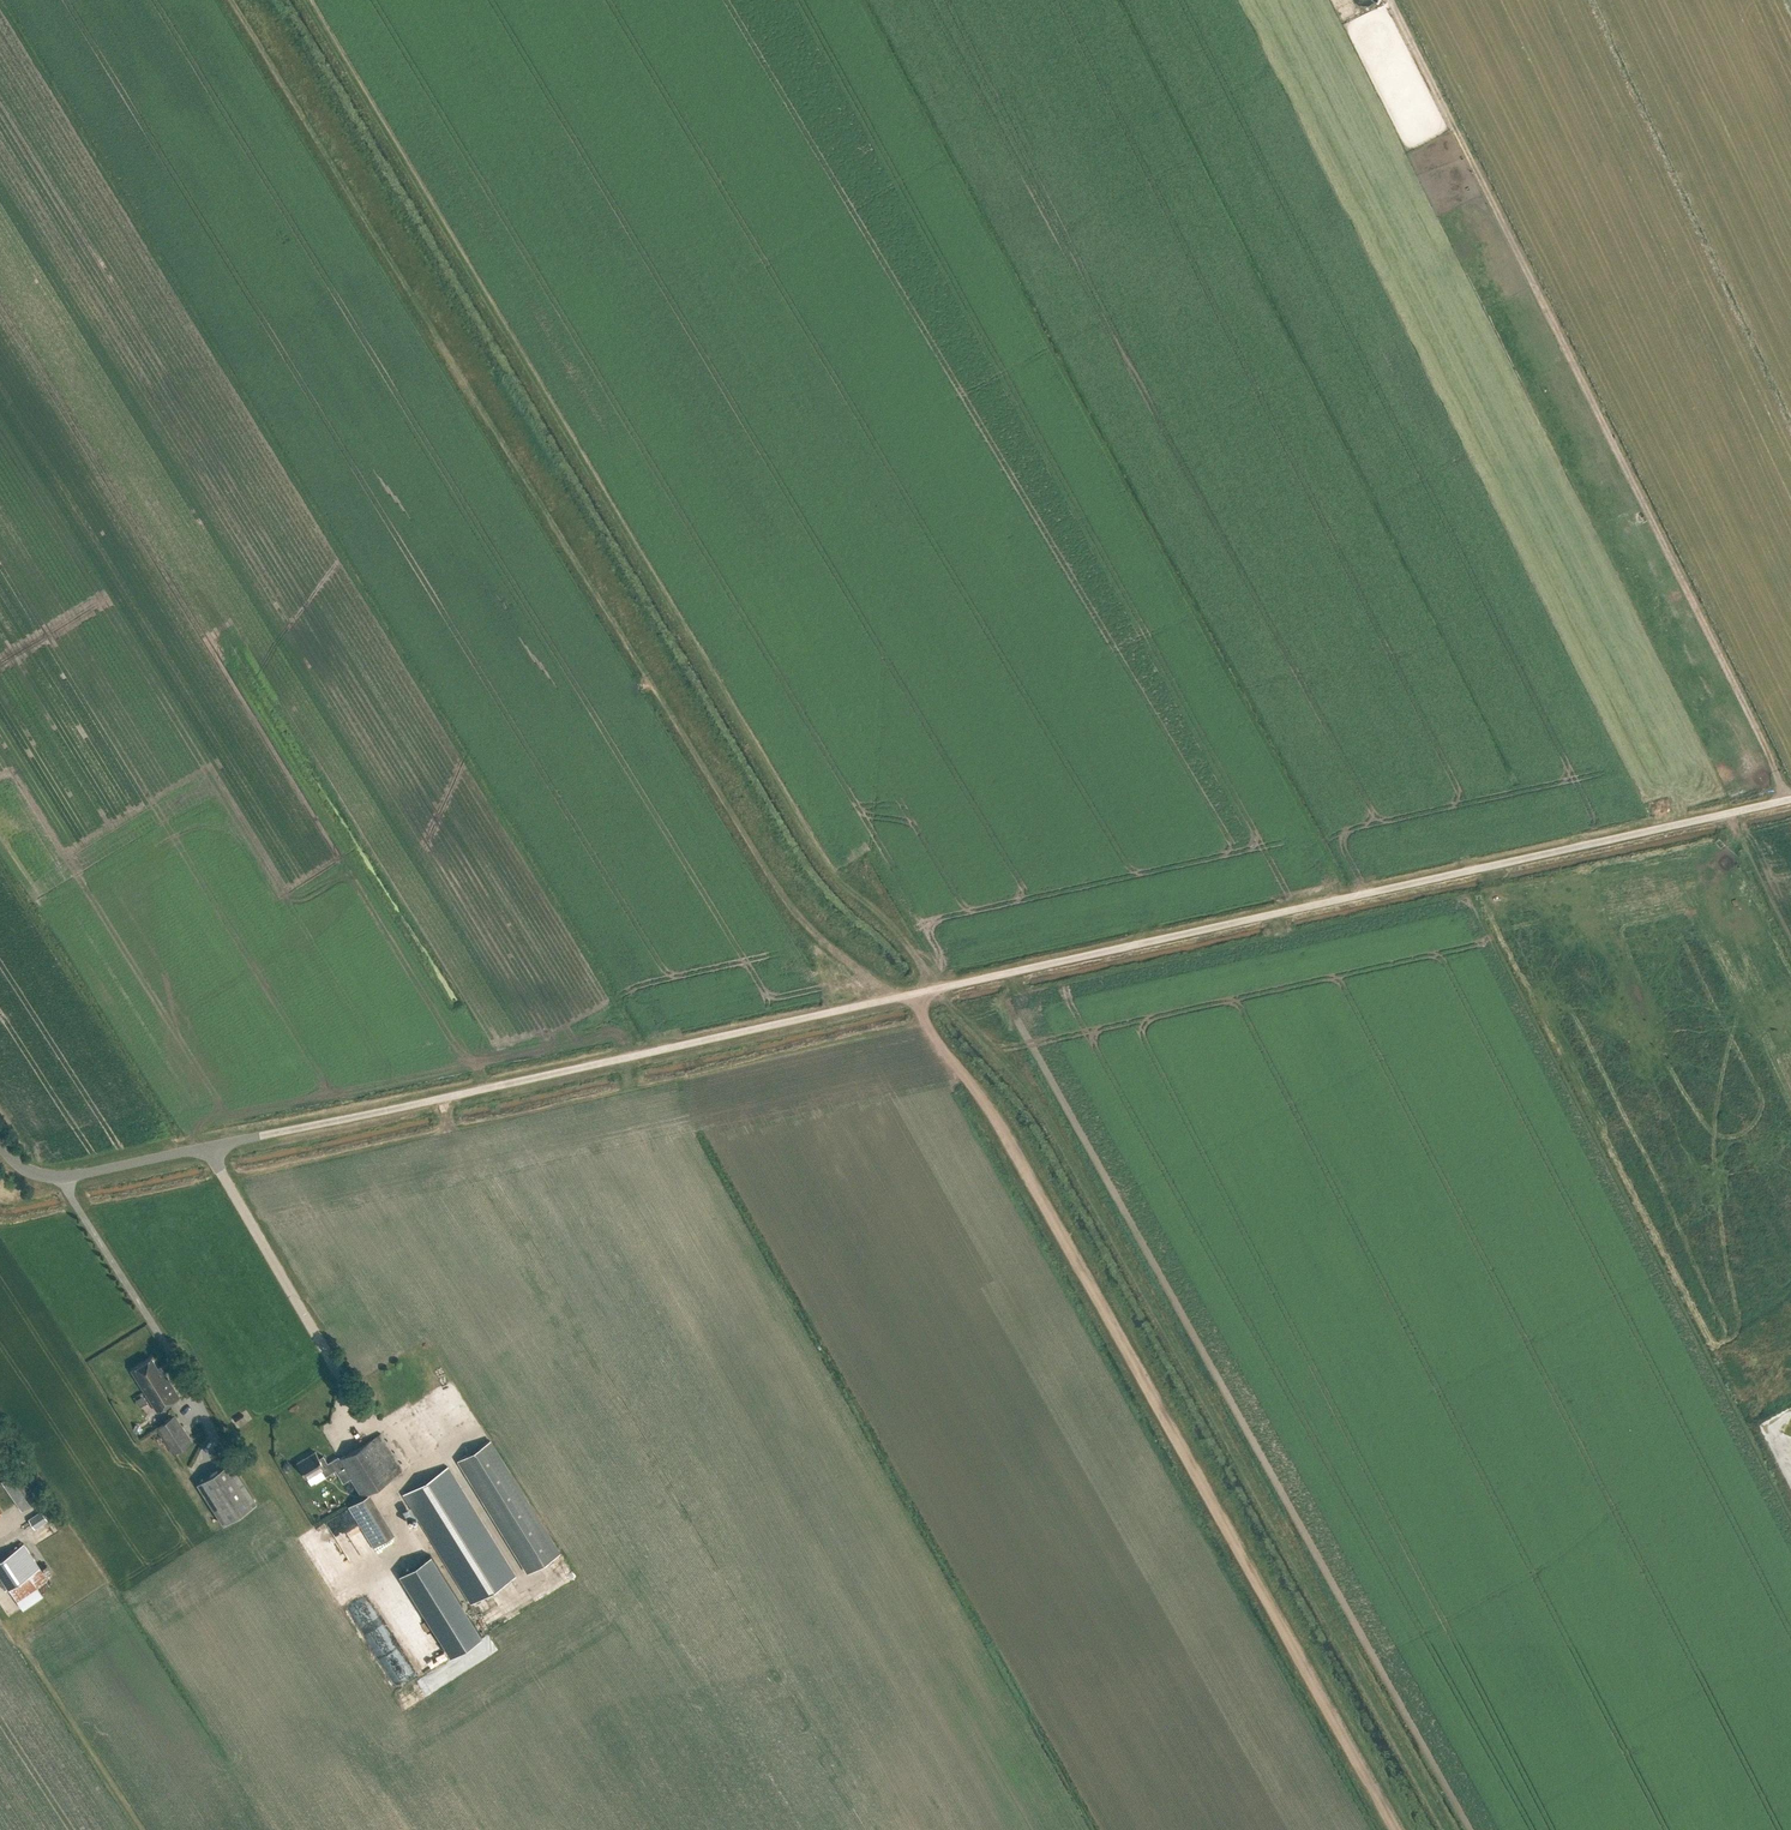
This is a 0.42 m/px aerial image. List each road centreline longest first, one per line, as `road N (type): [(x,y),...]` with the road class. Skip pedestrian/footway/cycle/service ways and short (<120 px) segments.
road 1 (unclassified): [(0,1146),(27,1172),(61,1177),(1790,798)]
road 2 (track): [(1407,1829),(999,1103),(961,1065),(912,993)]

